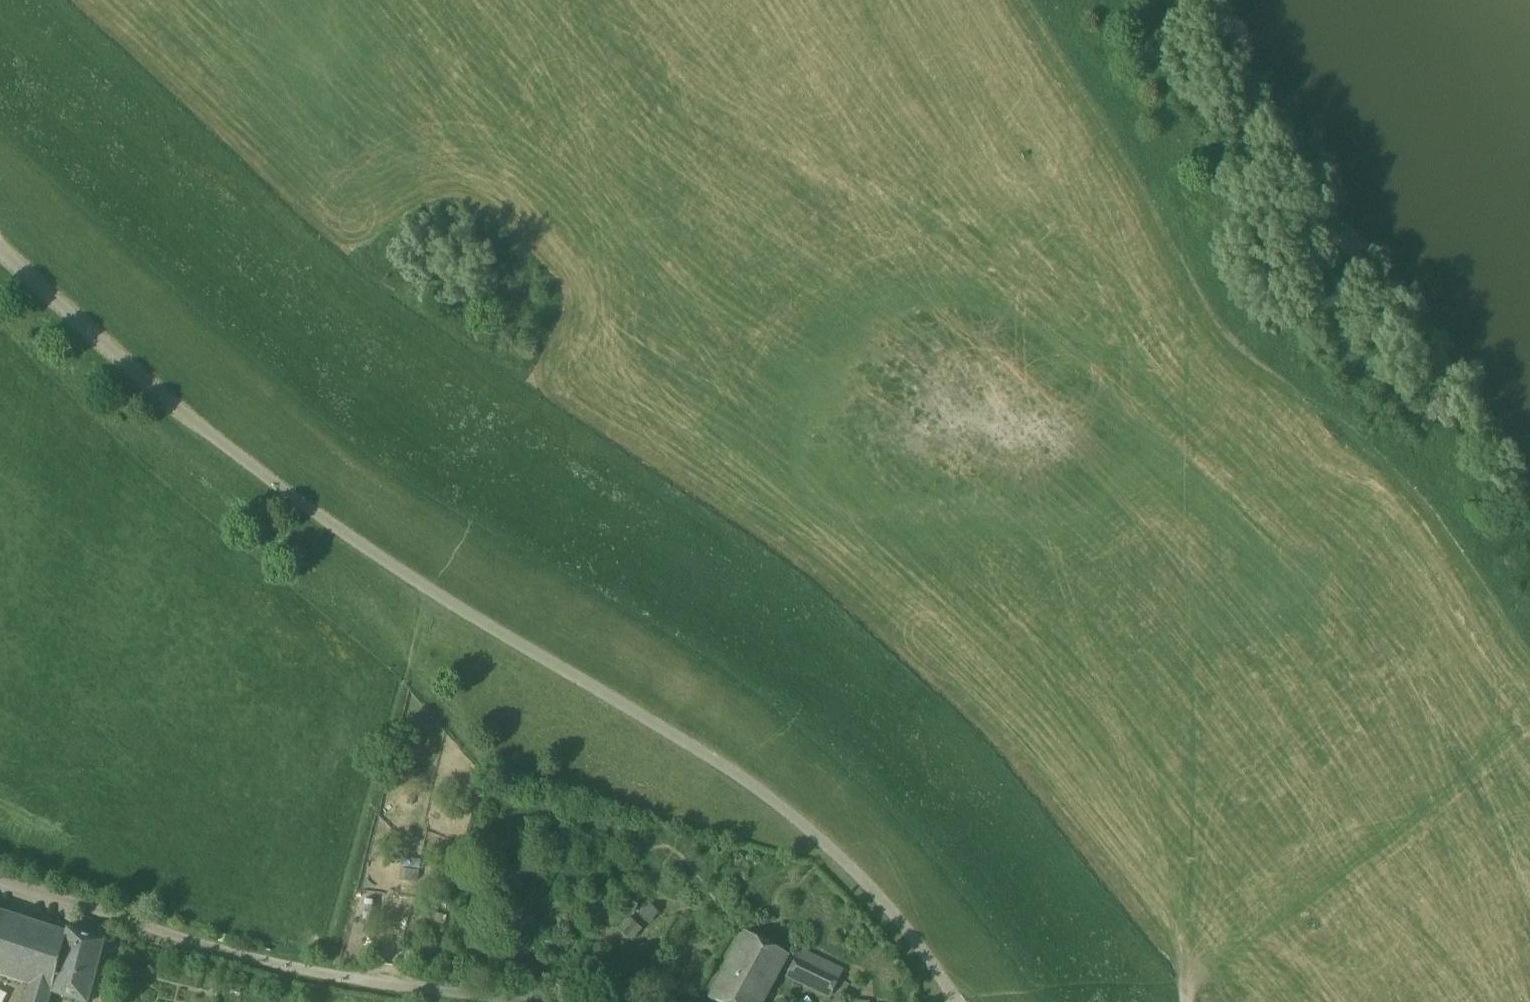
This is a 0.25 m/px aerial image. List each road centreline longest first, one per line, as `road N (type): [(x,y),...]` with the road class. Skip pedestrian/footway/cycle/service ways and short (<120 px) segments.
road 1 (track): [(497,1001),(308,973),(0,865)]

